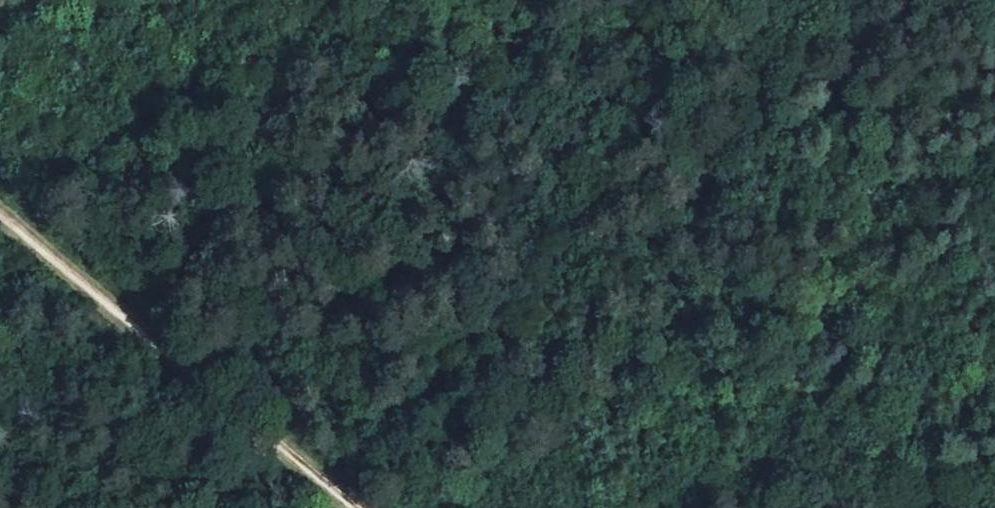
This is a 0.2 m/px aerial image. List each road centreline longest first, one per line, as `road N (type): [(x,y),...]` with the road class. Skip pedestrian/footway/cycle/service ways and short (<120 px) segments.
road 1 (track): [(0,225),(340,507)]

